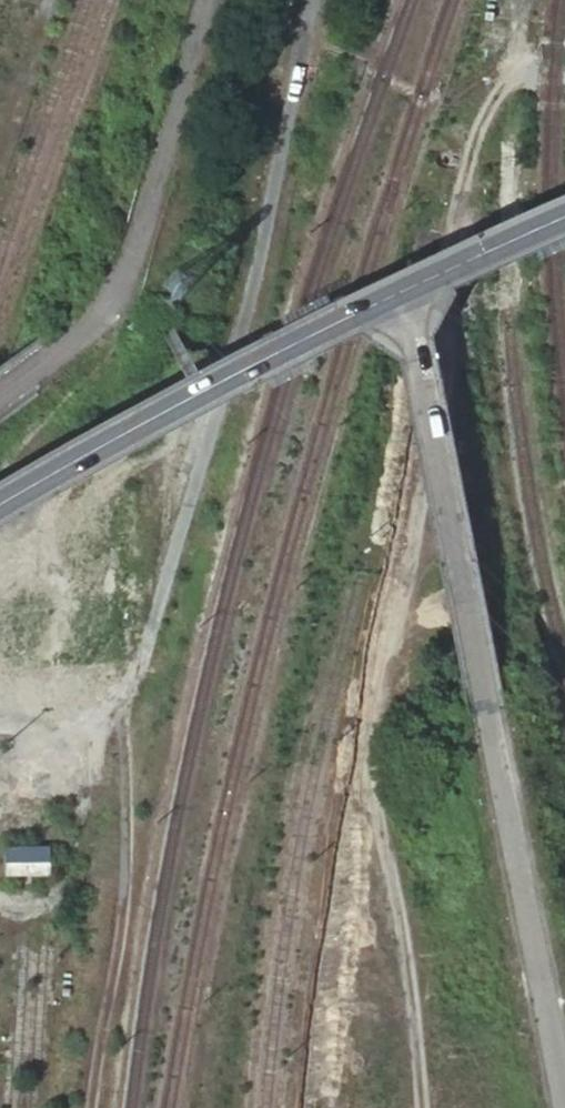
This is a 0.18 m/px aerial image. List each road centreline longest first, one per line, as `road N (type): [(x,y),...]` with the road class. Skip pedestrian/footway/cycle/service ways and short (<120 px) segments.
road 1 (unclassified): [(406,281),(548,1008)]
road 2 (unclassified): [(0,397),(92,326),(120,289),(202,0)]
road 3 (tertiary): [(0,496),(406,281)]
road 4 (track): [(120,702),(124,823),(98,1107)]
road 5 (tertiary): [(406,281),(564,207)]

